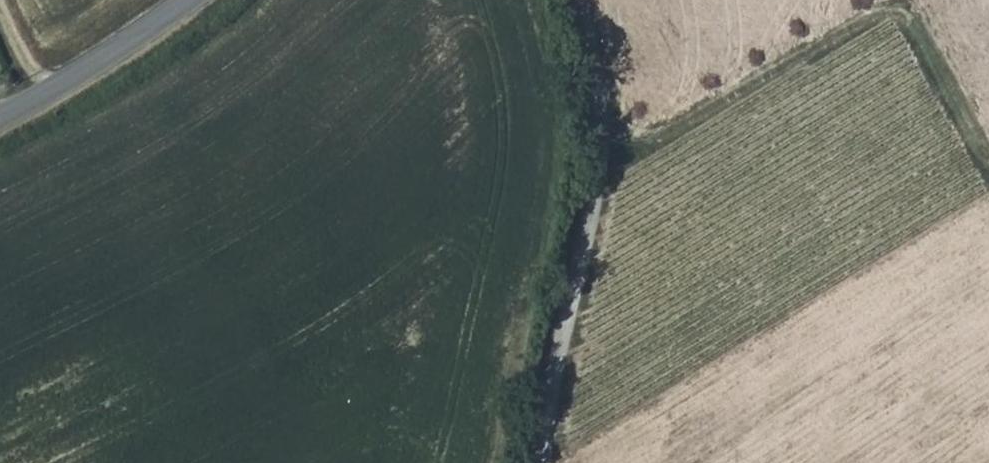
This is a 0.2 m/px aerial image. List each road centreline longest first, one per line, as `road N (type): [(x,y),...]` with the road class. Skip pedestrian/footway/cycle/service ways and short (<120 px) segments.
road 1 (tertiary): [(0,118),(188,0)]

